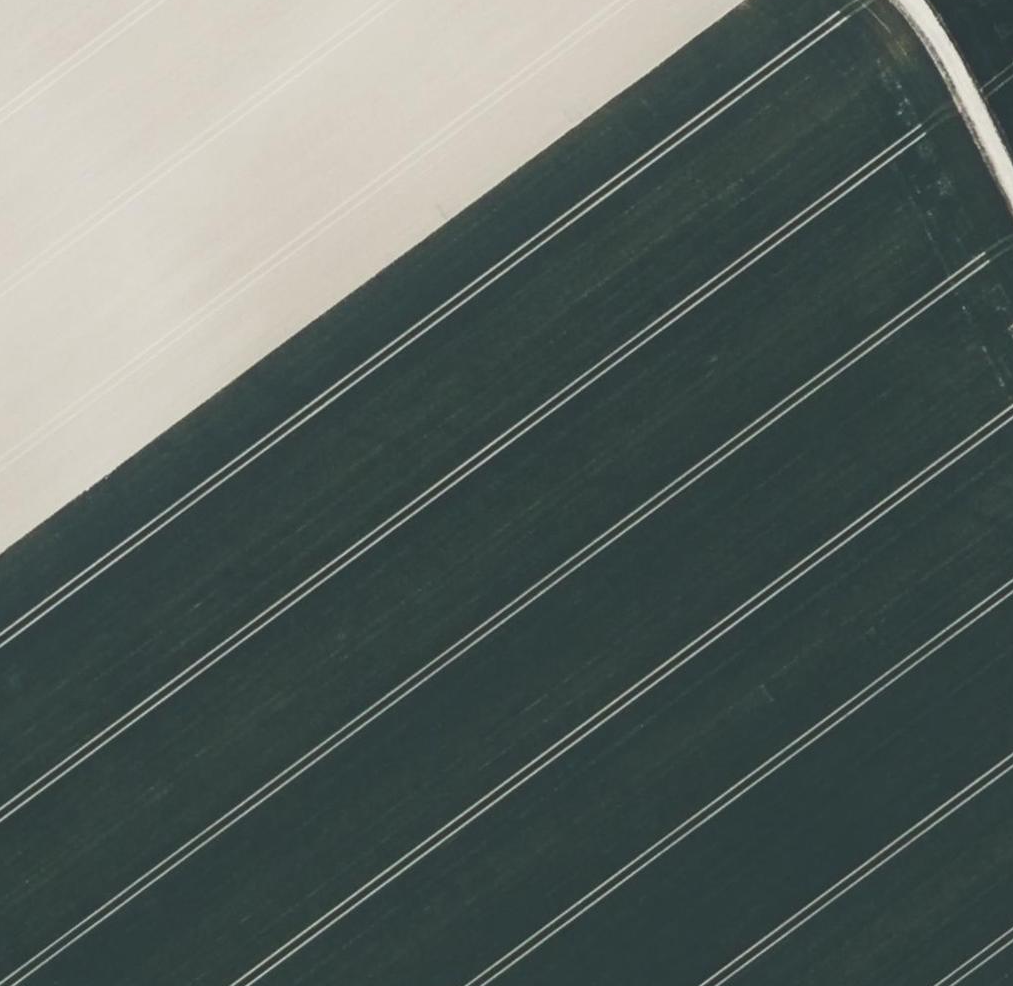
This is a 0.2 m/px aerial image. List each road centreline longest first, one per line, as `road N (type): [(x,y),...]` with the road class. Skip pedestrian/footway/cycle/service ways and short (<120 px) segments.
road 1 (track): [(1012,196),(912,0)]

